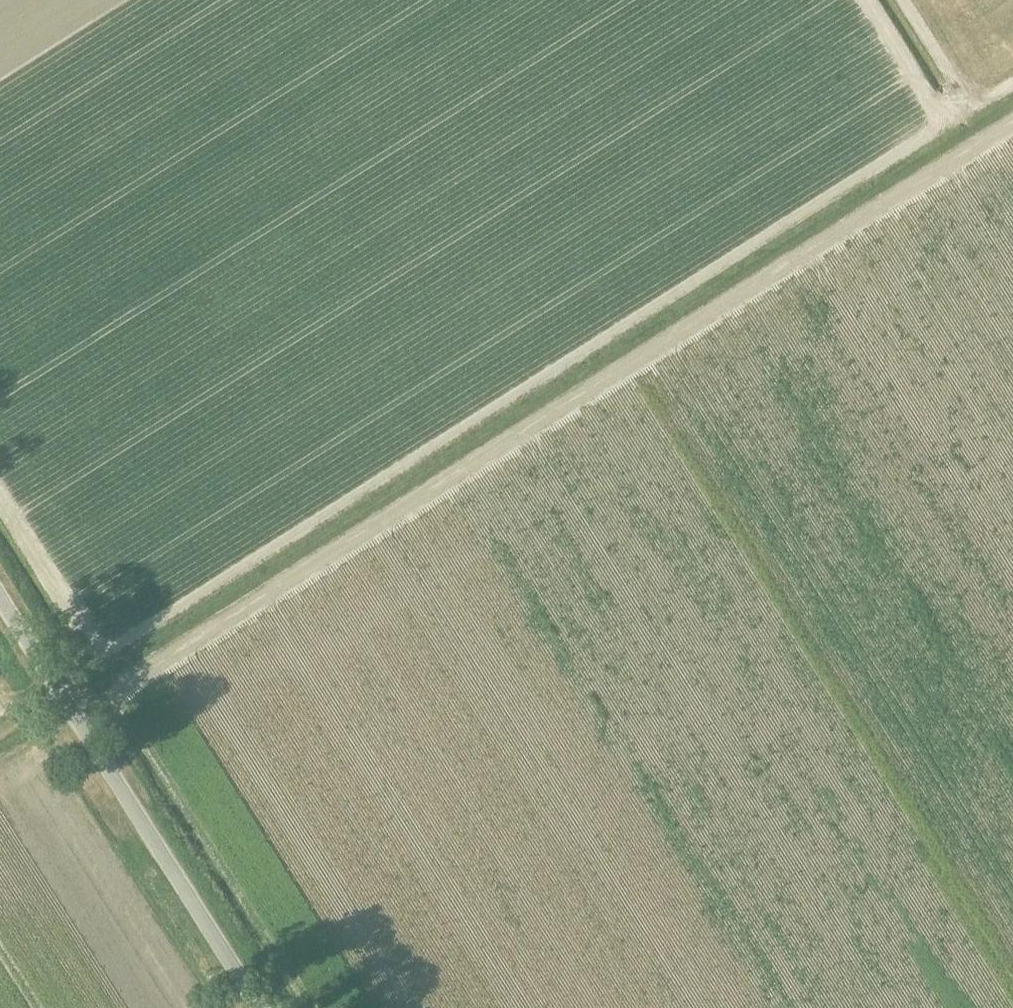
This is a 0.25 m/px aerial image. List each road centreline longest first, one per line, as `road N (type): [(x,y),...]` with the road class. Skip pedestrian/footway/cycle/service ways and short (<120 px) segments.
road 1 (unclassified): [(260,1007),(0,595)]

